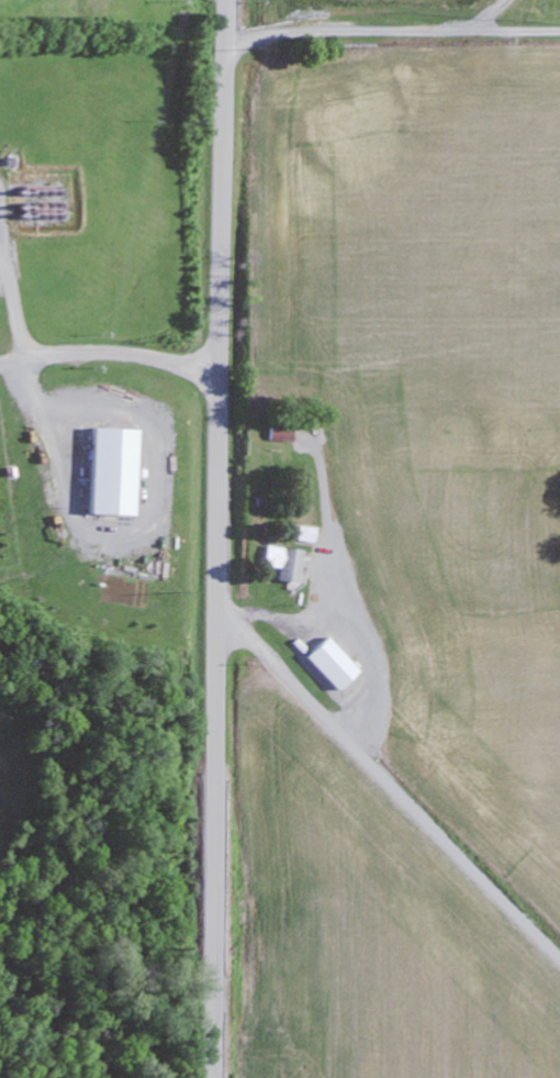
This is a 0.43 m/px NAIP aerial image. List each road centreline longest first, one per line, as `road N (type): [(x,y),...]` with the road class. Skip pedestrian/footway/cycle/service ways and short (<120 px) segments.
road 1 (tertiary): [(213,1077),(229,0)]
road 2 (residential): [(559,956),(216,599)]
road 3 (residential): [(223,370),(100,353),(0,363)]

